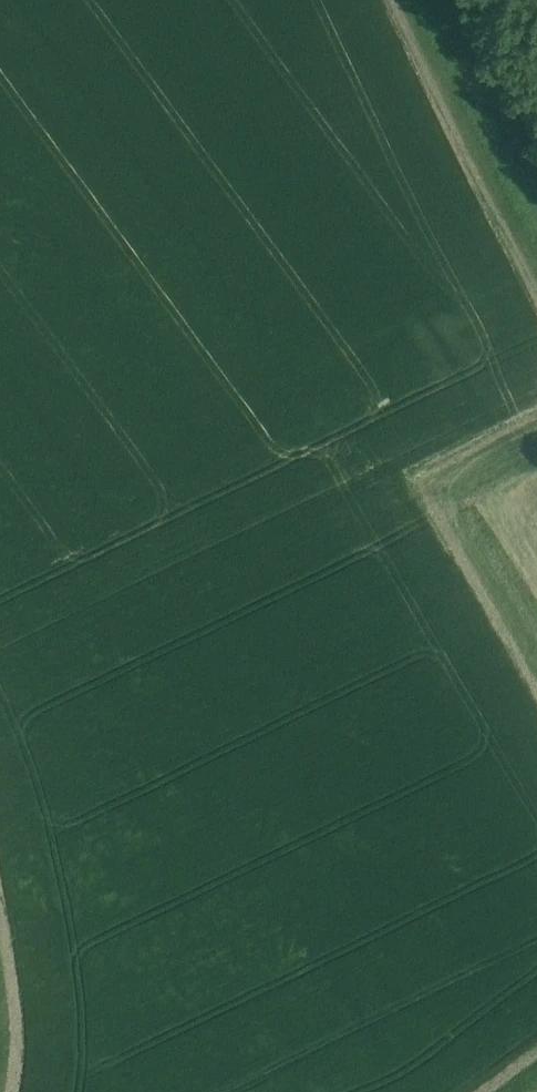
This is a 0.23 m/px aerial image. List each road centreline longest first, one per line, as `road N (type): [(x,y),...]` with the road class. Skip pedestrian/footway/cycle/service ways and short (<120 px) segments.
road 1 (track): [(536,121),(481,0)]

